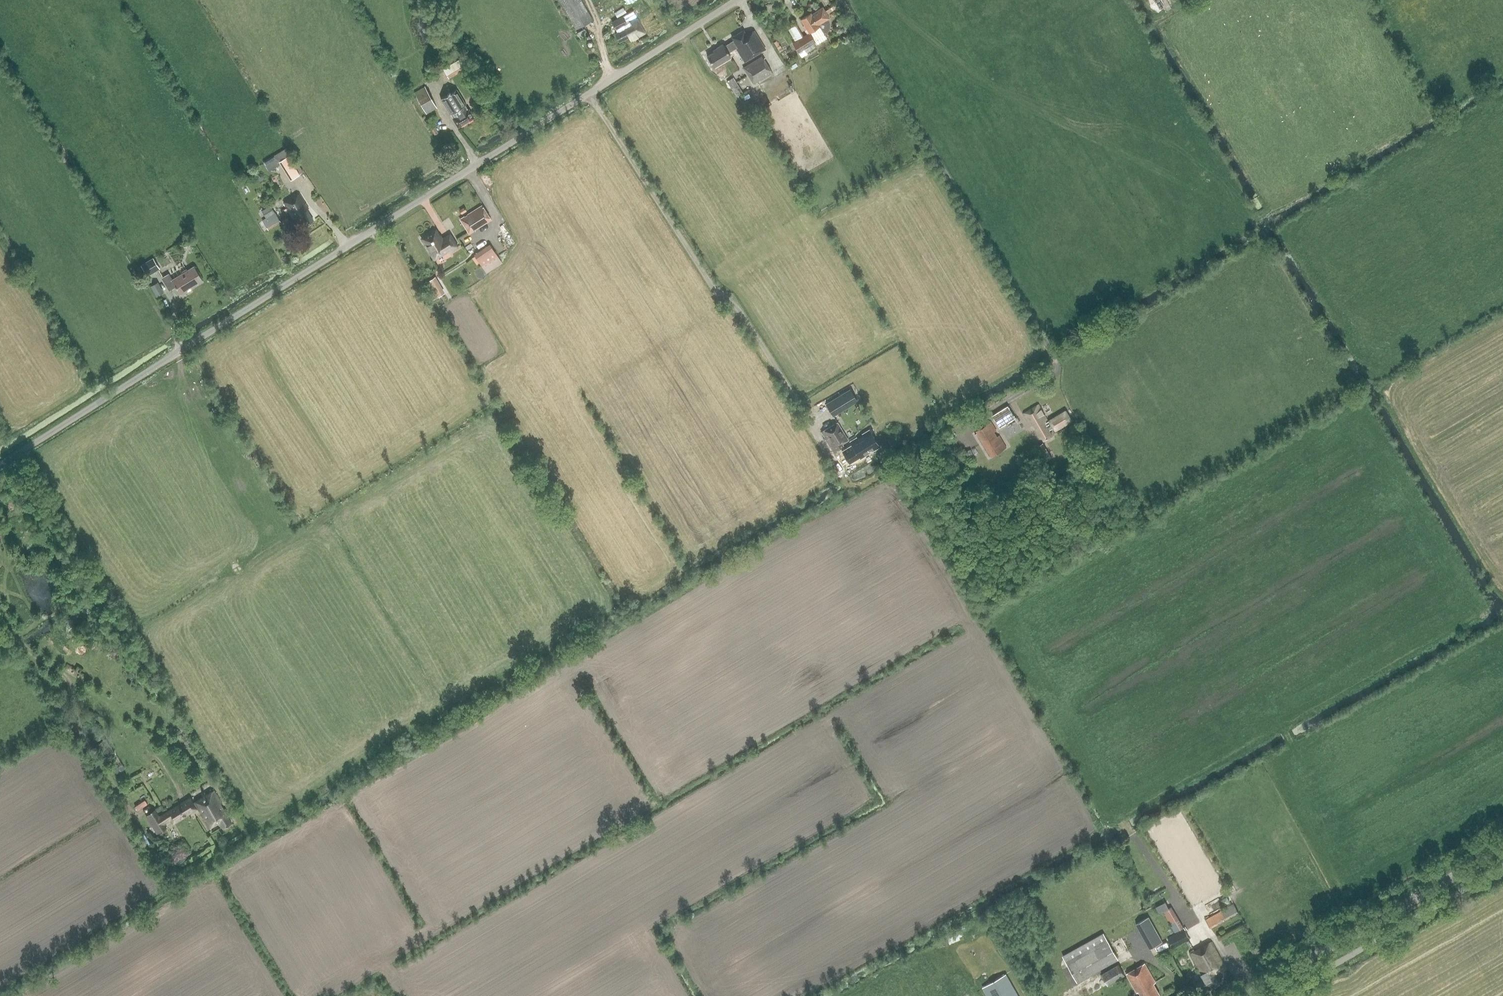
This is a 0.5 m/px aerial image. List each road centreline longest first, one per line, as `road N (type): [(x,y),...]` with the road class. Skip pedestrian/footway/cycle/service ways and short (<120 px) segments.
road 1 (unclassified): [(0,462),(735,0)]
road 2 (track): [(856,488),(1055,367),(841,0)]
road 3 (track): [(588,91),(714,291),(739,310),(803,412)]
road 4 (track): [(0,609),(36,657),(189,752),(246,833)]
road 5 (secondary): [(1246,995),(1502,849)]

